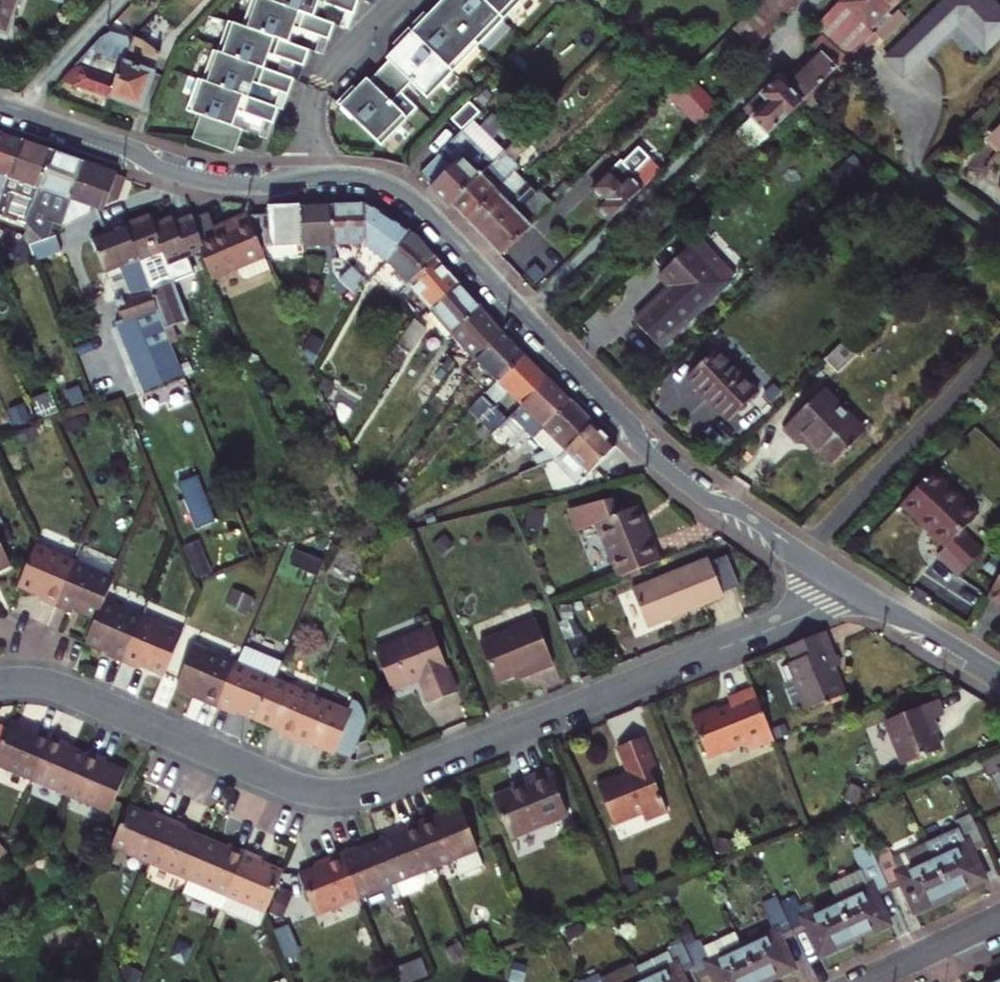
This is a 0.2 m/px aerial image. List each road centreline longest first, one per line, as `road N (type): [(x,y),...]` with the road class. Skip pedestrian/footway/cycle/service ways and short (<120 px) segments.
road 1 (residential): [(0,684),(58,687),(284,782),(352,793),(796,618),(846,582)]
road 2 (residential): [(846,582),(659,463),(418,202),(375,179),(303,175)]
road 3 (residential): [(303,175),(255,184),(188,177),(0,105)]
road 4 (residential): [(303,175),(317,88),(400,0)]
road 5 (residential): [(999,673),(846,582)]
road 6 (residential): [(862,981),(999,918)]

